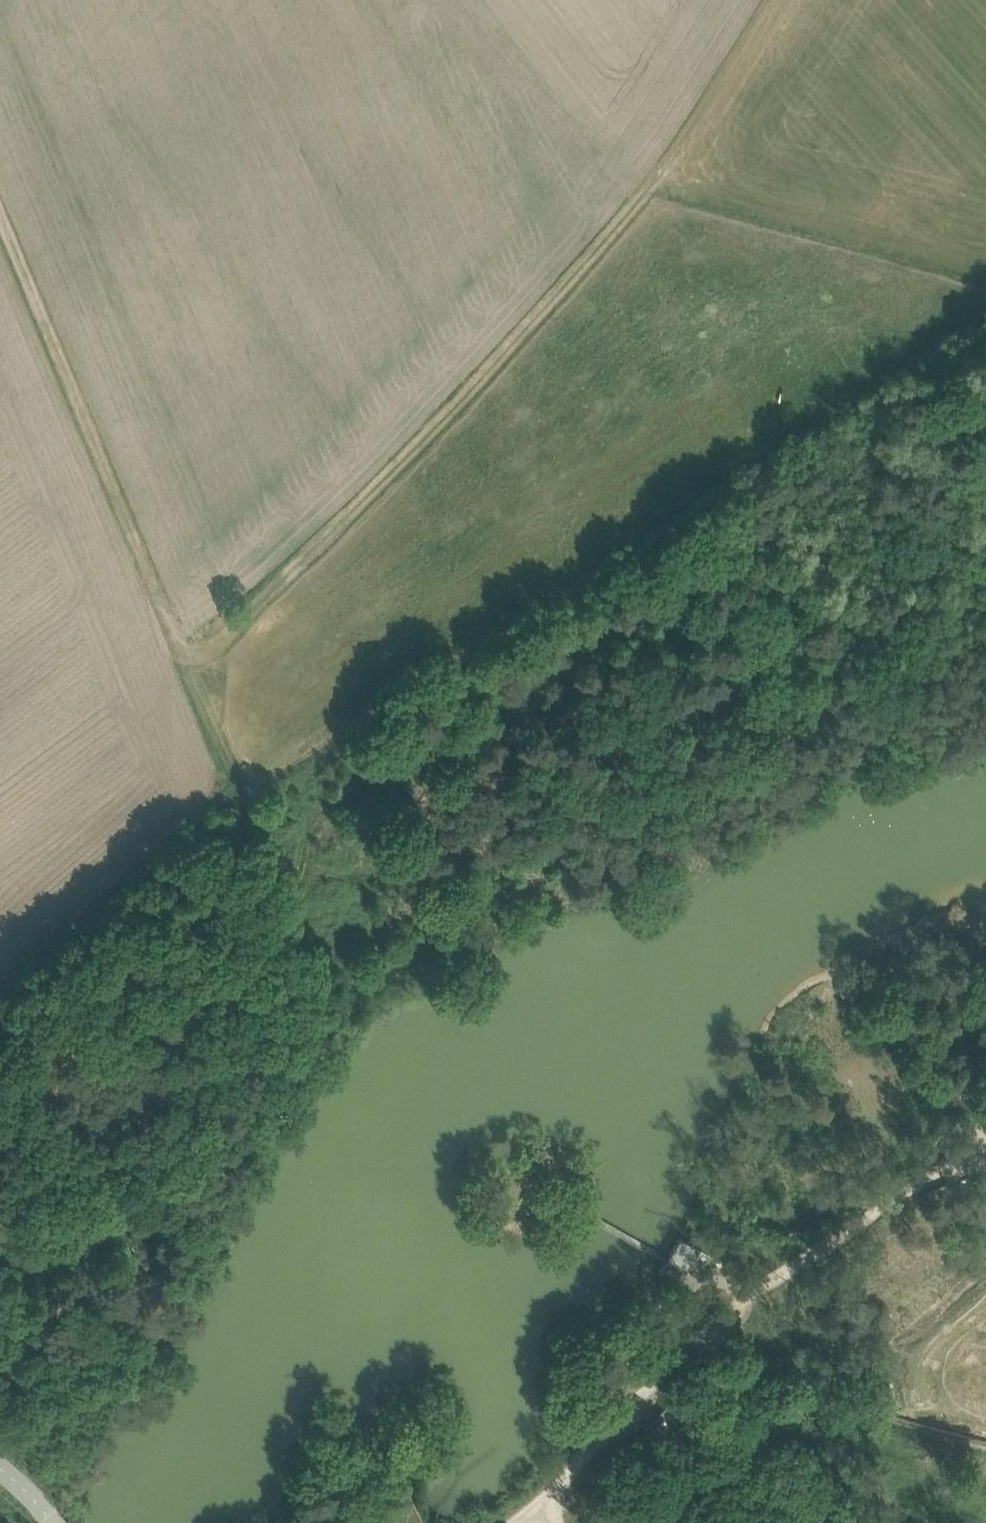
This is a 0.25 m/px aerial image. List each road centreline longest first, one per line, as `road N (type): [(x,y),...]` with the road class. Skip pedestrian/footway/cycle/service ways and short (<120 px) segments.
road 1 (track): [(513,1522),(698,1338),(800,1255),(985,1150)]
road 2 (track): [(180,645),(0,225)]
road 3 (track): [(789,1264),(753,1240),(719,1249),(710,1279),(727,1315)]

